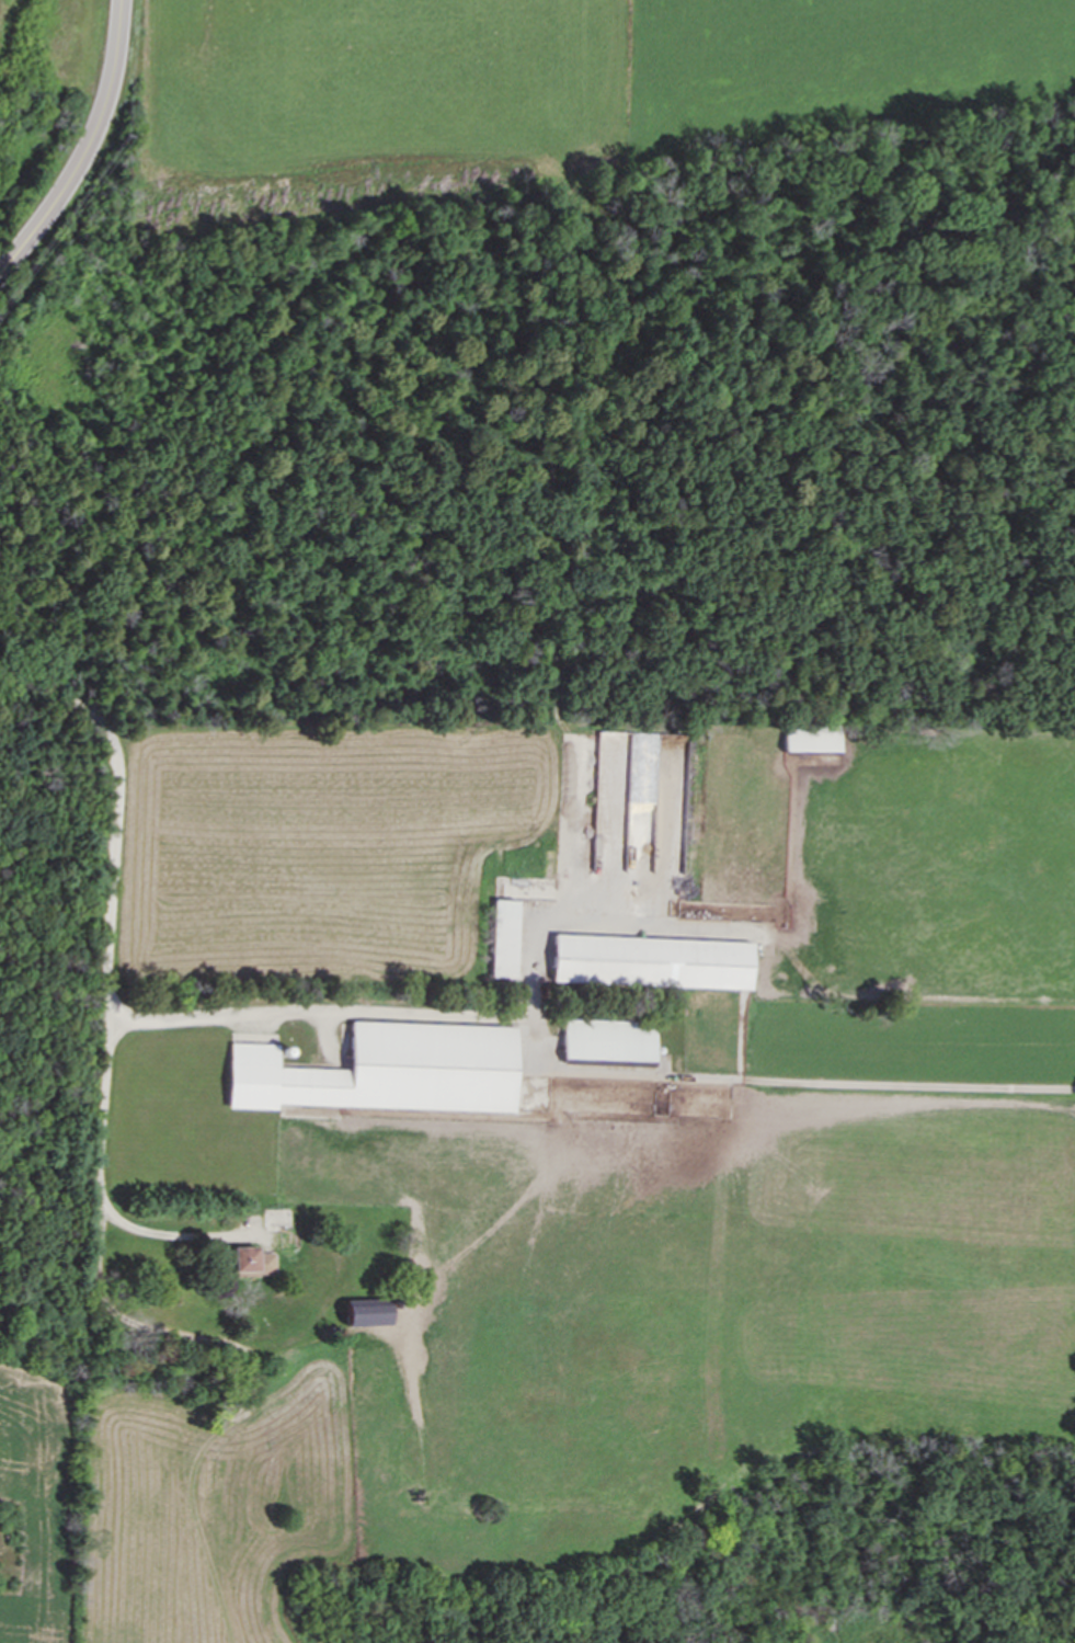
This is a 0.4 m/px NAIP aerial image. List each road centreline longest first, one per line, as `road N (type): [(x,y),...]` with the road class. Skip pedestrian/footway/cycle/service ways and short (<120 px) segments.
road 1 (residential): [(114,1222),(94,1201),(94,1279),(121,1321),(192,1346),(254,1346),(338,1292),(343,1265),(321,1237),(157,1237),(114,1222)]
road 2 (residential): [(0,703),(85,712),(111,760),(94,1201)]
road 3 (secondary): [(0,278),(94,139),(114,69),(121,0)]

